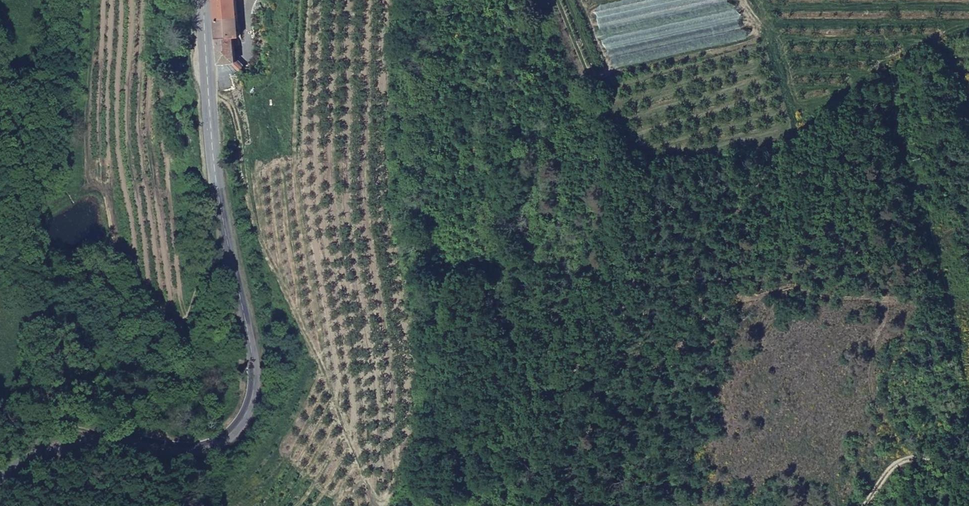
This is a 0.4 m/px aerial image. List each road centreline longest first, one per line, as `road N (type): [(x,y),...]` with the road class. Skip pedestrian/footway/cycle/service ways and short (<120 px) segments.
road 1 (secondary): [(0,478),(29,457),(71,444),(204,450),(246,416),(254,365),(217,187),(205,0)]
road 2 (track): [(744,0),(770,44),(797,131),(792,149),(733,220),(734,293),(744,299),(789,286),(878,302),(871,391),(905,457)]

